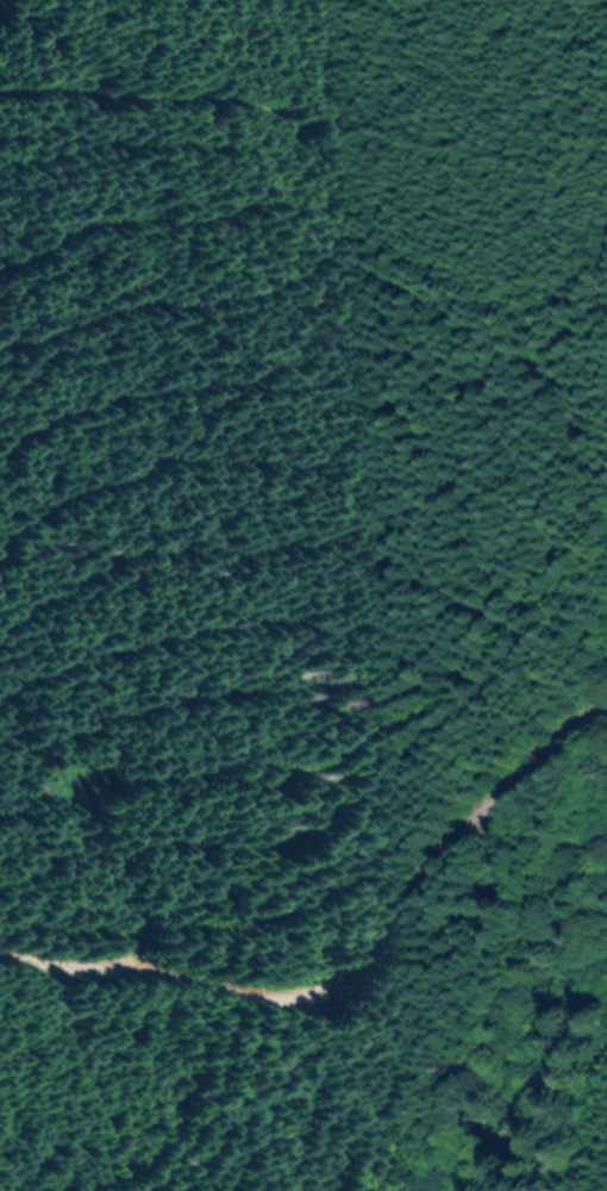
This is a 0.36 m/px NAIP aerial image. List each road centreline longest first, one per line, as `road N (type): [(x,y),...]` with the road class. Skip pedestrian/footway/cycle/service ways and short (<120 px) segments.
road 1 (residential): [(0,991),(33,994),(98,1023),(211,1009),(557,788),(606,791)]
road 2 (residential): [(0,128),(35,0)]

